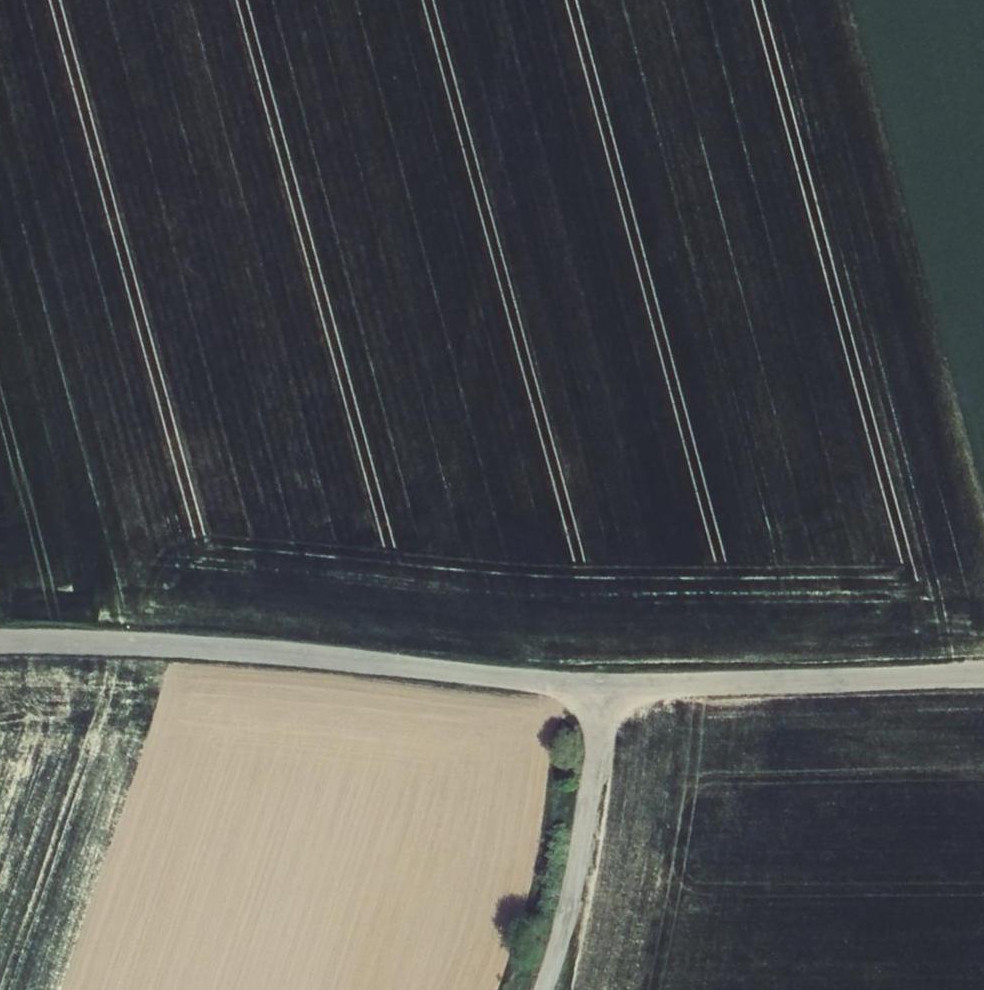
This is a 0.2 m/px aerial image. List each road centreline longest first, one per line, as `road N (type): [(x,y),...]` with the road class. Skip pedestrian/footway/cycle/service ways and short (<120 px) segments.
road 1 (track): [(0,645),(189,648),(606,688),(983,676)]
road 2 (track): [(544,989),(571,899),(606,688)]

